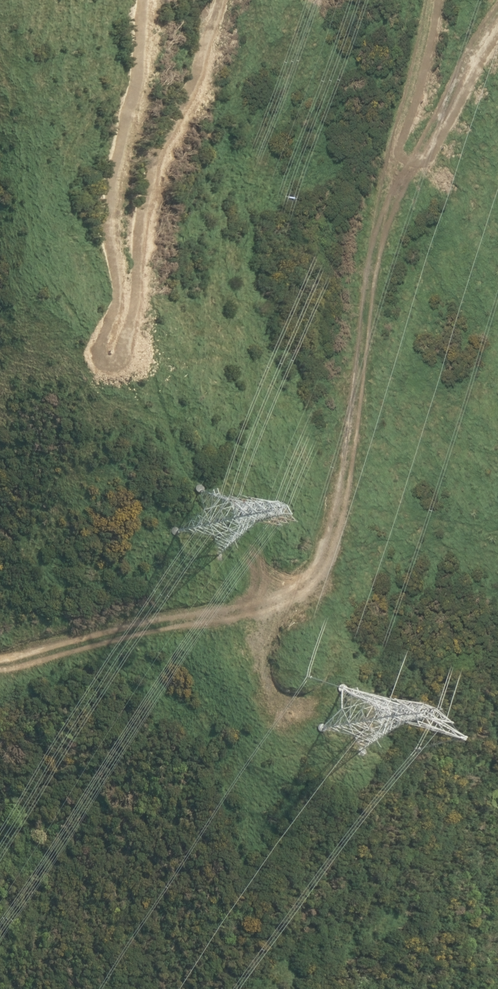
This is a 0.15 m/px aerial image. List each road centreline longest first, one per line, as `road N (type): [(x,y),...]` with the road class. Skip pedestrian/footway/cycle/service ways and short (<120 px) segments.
road 1 (track): [(374,244),(346,481),(309,588),(0,663)]
road 2 (track): [(497,17),(374,244)]
road 3 (track): [(374,244),(425,0)]
road 4 (track): [(307,714),(267,694),(257,671),(261,537)]

